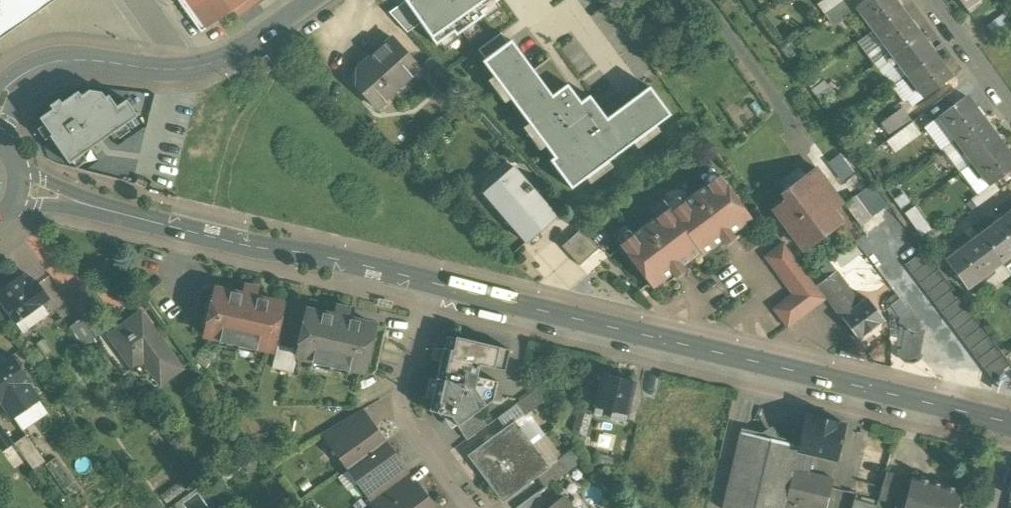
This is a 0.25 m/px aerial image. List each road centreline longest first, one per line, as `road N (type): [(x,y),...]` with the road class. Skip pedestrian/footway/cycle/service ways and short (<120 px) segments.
road 1 (tertiary): [(1010,424),(433,284)]
road 2 (tertiary): [(433,284),(21,189)]
road 3 (residential): [(312,0),(227,59),(189,71),(49,63),(9,89),(0,107)]
road 4 (residential): [(476,507),(411,416),(406,392),(433,284)]
road 5 (track): [(702,0),(793,128)]
road 6 (residential): [(1010,110),(930,0)]

